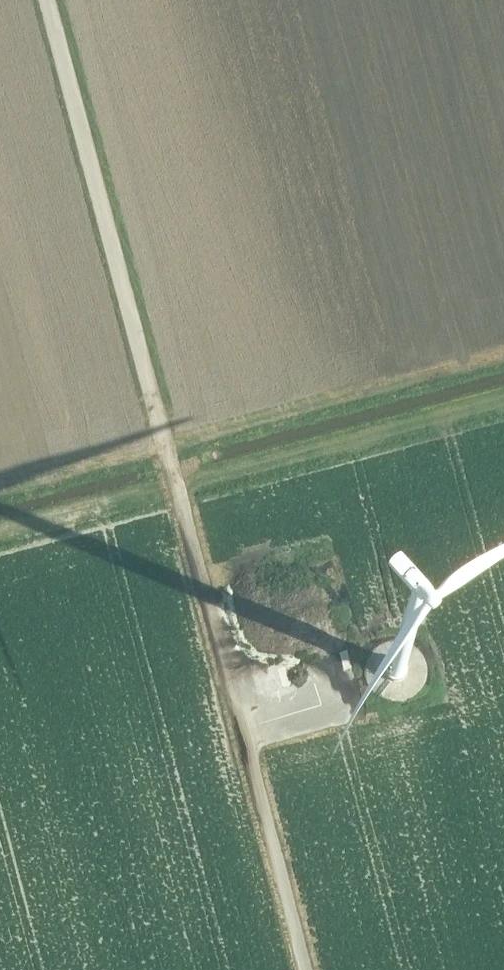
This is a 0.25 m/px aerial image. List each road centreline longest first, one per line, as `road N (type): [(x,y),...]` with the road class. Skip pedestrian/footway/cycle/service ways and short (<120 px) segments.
road 1 (track): [(49,0),(306,969)]

